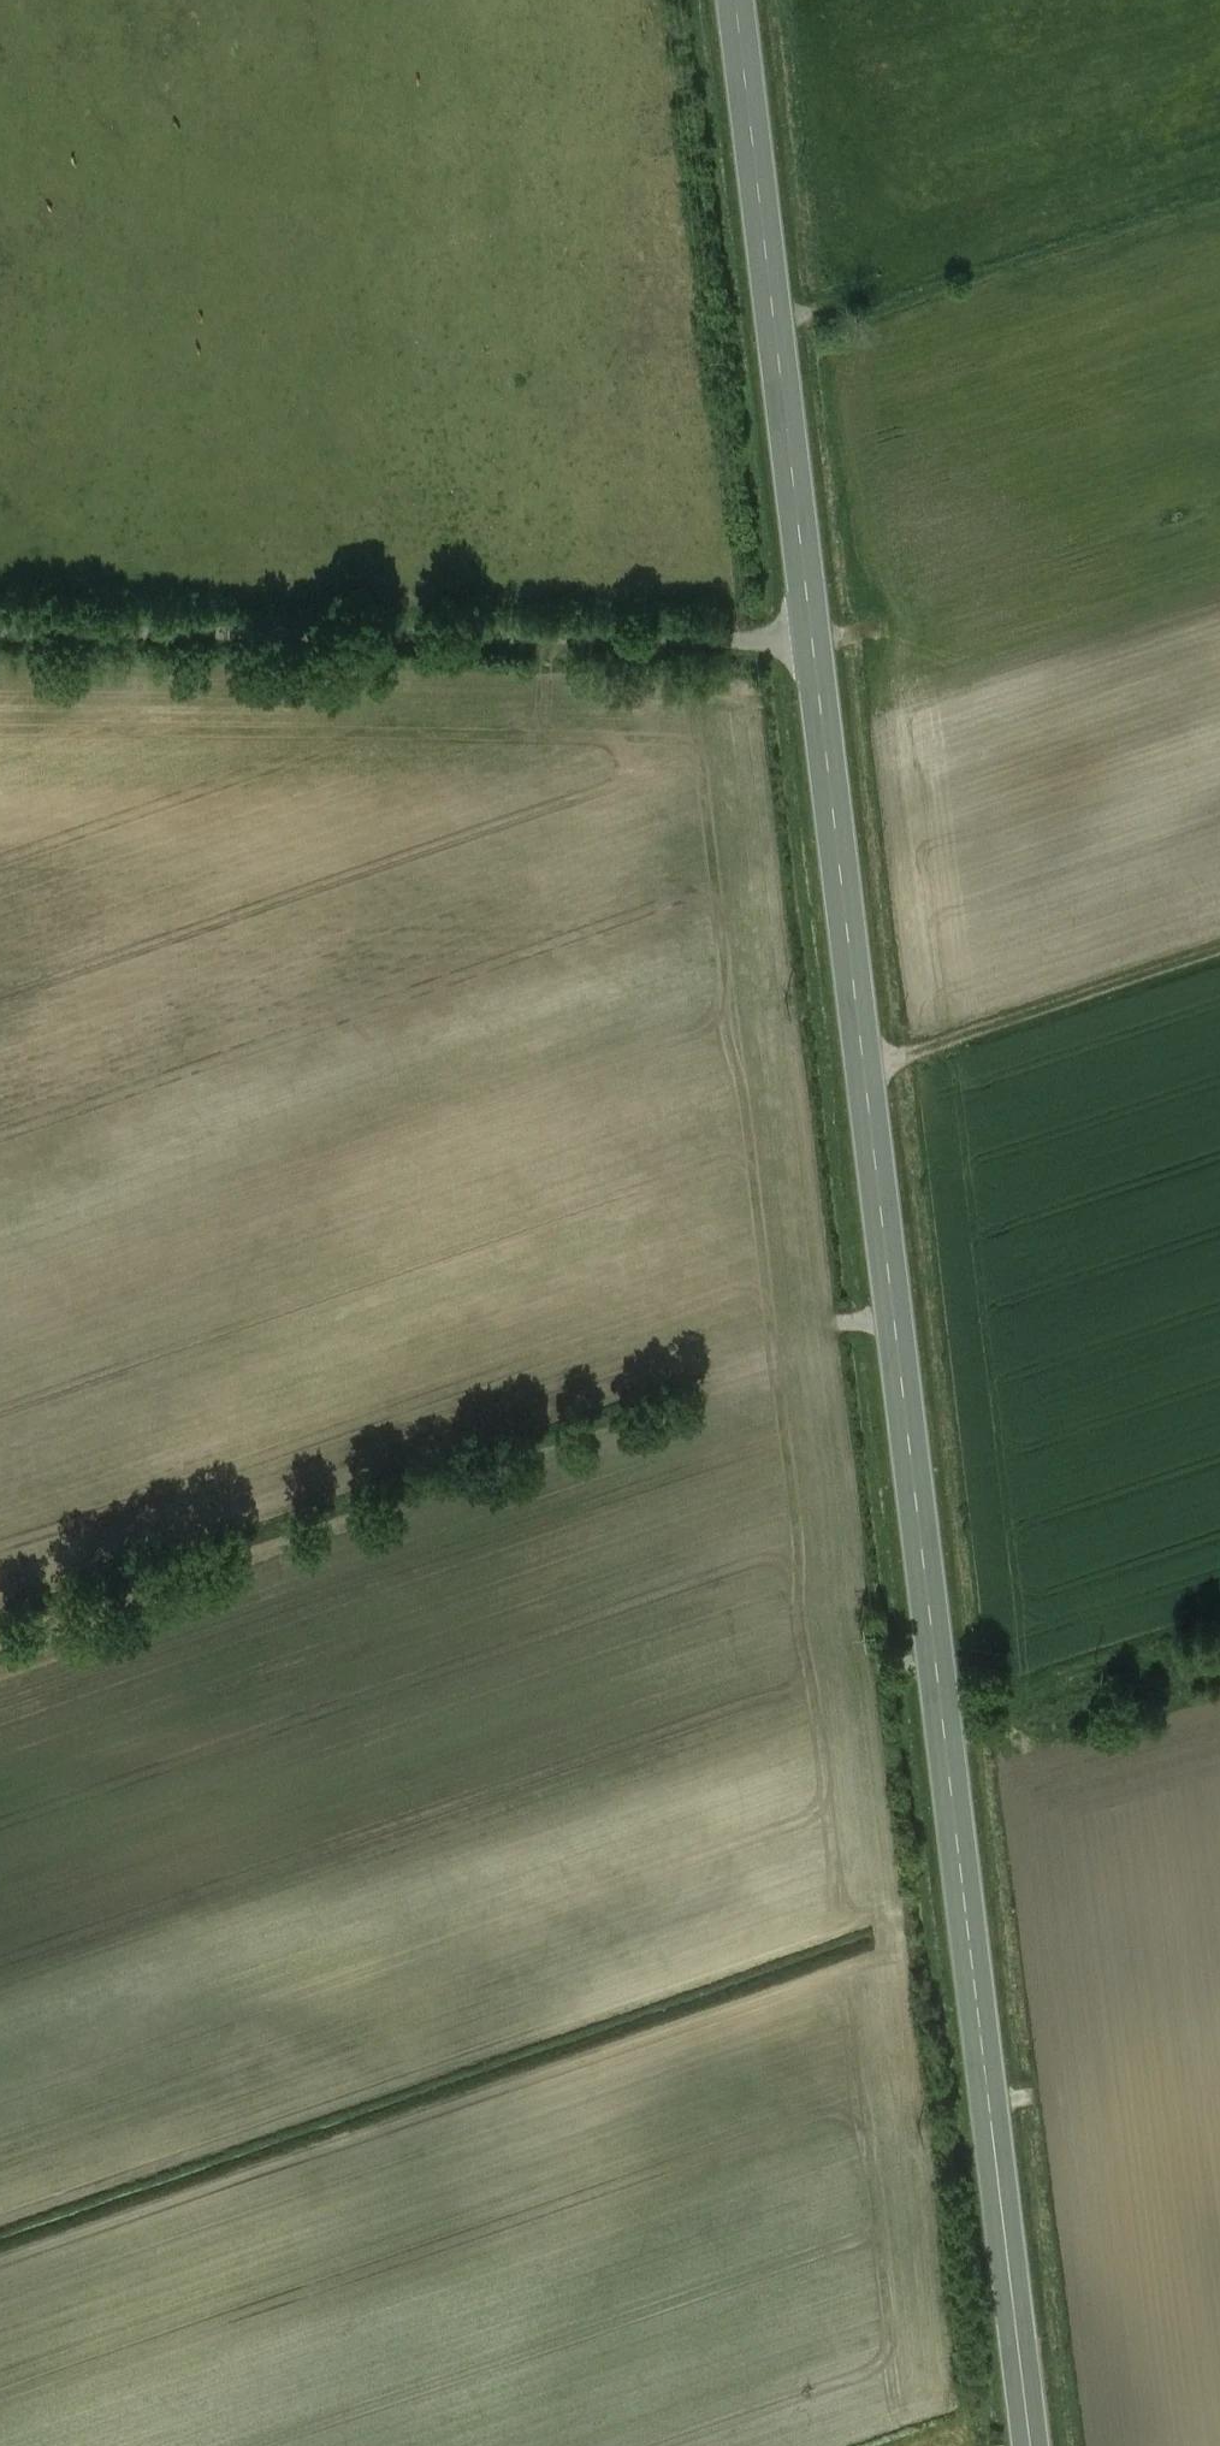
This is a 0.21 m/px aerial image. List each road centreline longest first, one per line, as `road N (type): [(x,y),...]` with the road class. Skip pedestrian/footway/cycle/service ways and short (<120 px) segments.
road 1 (secondary): [(811,635),(1030,2445)]
road 2 (unclassified): [(811,635),(756,641),(0,630)]
road 3 (secondary): [(736,0),(811,635)]
road 4 (track): [(867,1070),(1219,953)]

